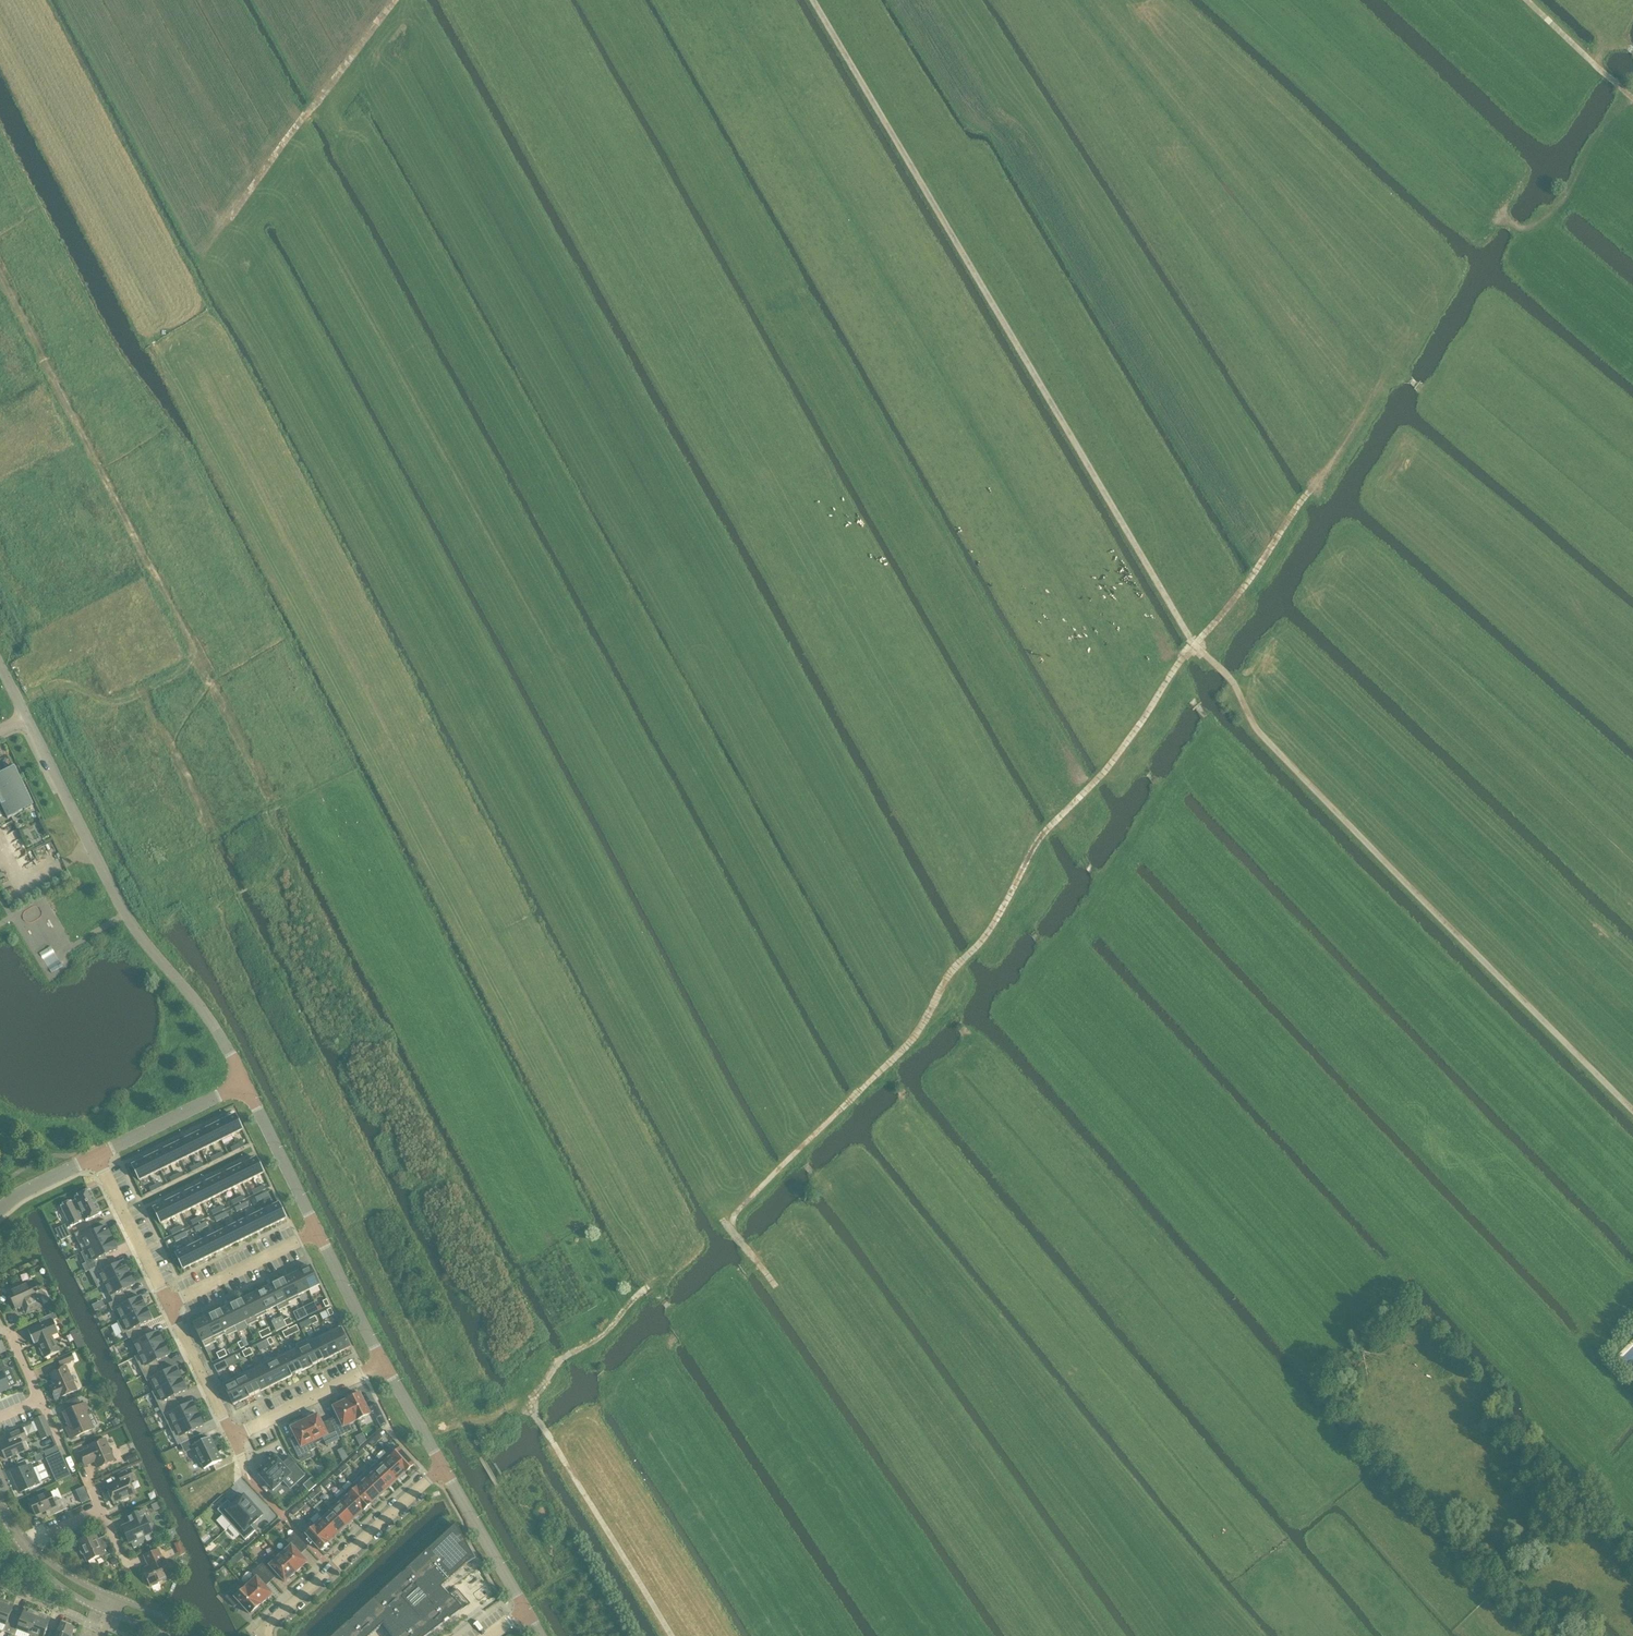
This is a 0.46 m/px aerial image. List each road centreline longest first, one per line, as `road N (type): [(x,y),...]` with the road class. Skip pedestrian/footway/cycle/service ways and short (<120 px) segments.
road 1 (track): [(212,269),(729,1229),(1019,1635)]
road 2 (track): [(1632,1106),(1260,733),(1236,685),(1191,639),(813,0)]
road 3 (track): [(1313,487),(1108,769),(1038,841),(997,920),(950,974),(915,1037),(737,1212),(729,1229)]
road 4 (residential): [(243,1084),(200,1006),(138,934),(27,718)]
road 5 (residential): [(383,1361),(232,1435),(170,1303)]
road 6 (track): [(394,0),(231,216)]
road 7 (residential): [(265,1635),(442,1466)]
road 8 (residential): [(320,1231),(170,1303)]
road 9 (residential): [(320,1231),(243,1084)]
road 10 (residential): [(243,1084),(96,1157)]
road 11 (residential): [(170,1303),(96,1157)]
road 12 (residential): [(383,1361),(320,1231)]
road 13 (track): [(1632,98),(1526,0)]
road 14 (residential): [(442,1466),(383,1361)]

